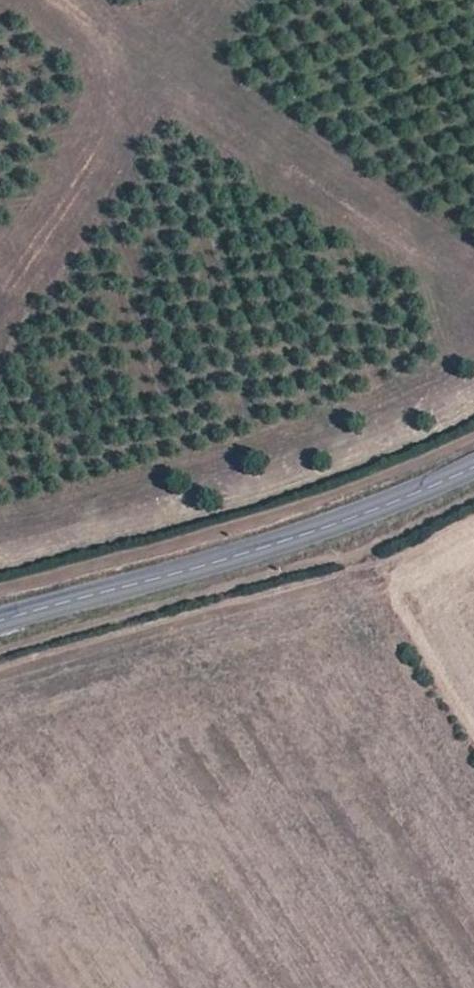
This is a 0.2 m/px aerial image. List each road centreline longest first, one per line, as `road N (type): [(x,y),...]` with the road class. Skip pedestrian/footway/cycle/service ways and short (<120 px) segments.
road 1 (tertiary): [(473,471),(369,512),(0,620)]

